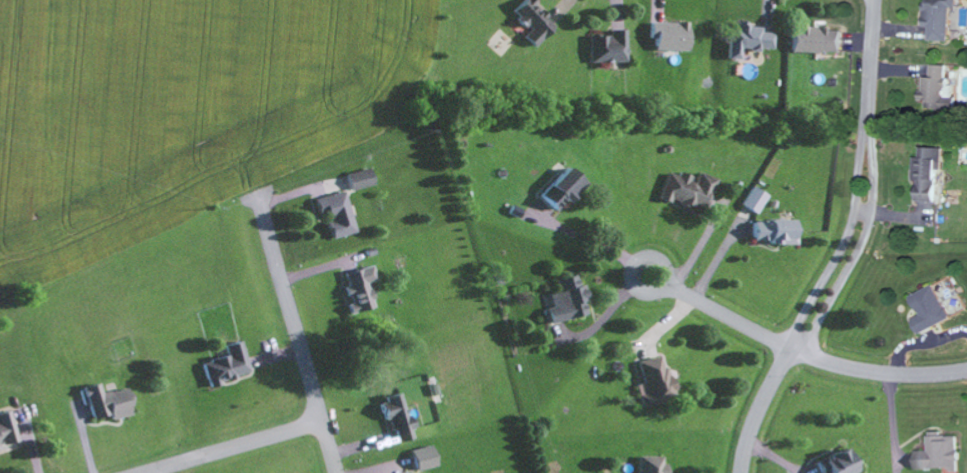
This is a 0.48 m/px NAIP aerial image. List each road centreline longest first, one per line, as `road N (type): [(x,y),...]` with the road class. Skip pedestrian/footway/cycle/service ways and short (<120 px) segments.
road 1 (residential): [(875,0),(854,221),(762,400),(745,472)]
road 2 (residential): [(258,196),(336,472)]
road 3 (residential): [(812,333),(850,270),(872,211),(869,104)]
road 4 (residential): [(322,423),(144,472)]
road 5 (residential): [(811,358),(901,377),(966,372)]
road 6 (residential): [(647,295),(683,294),(652,256),(639,258),(629,275),(647,295)]
road 7 (residential): [(683,294),(811,358)]

